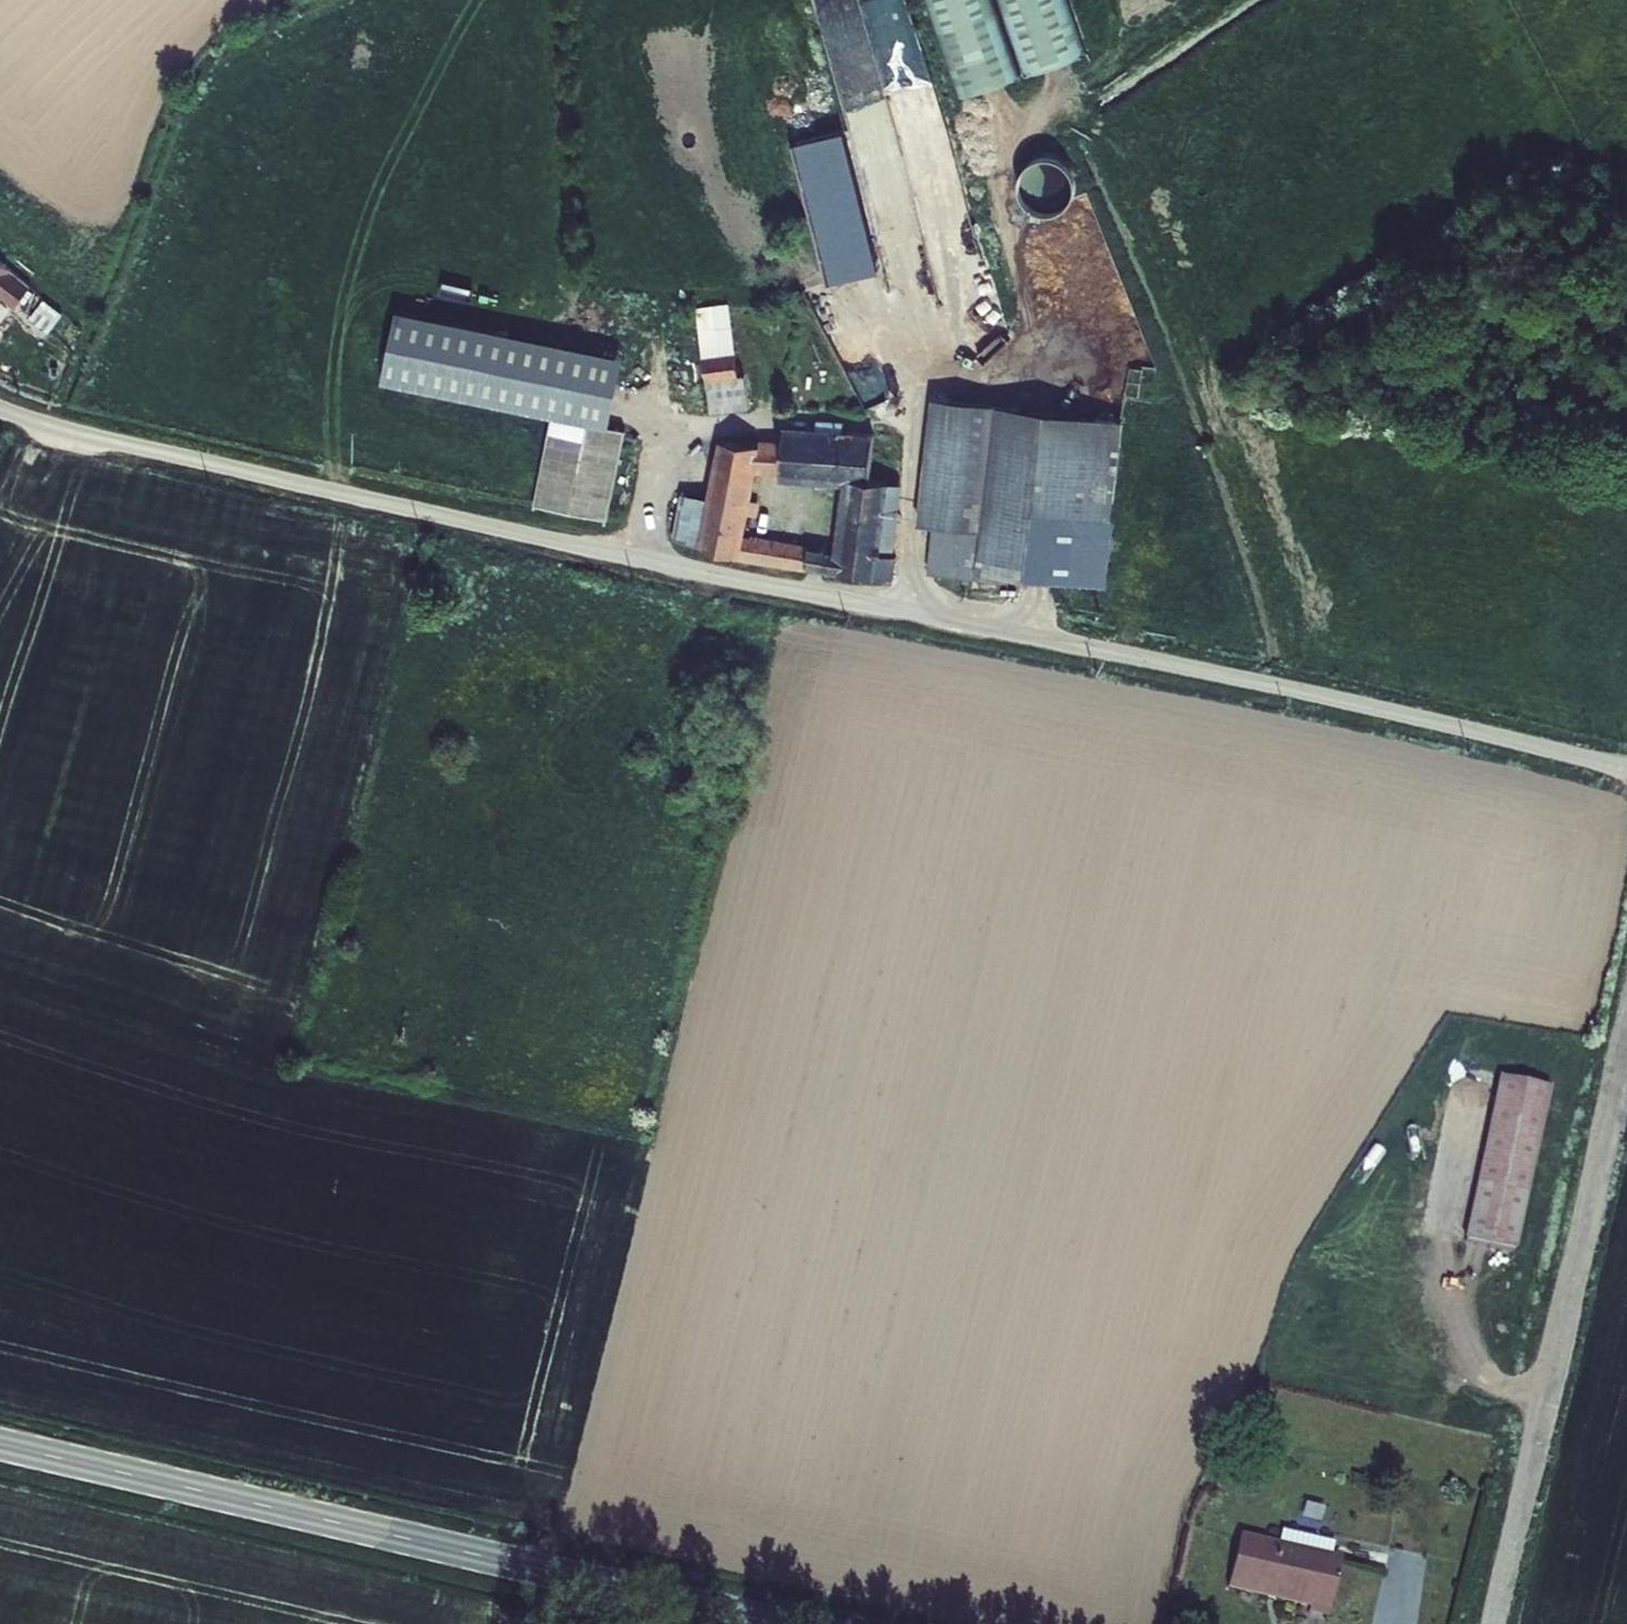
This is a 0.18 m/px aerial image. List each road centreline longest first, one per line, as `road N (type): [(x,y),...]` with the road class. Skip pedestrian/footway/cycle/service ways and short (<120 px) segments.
road 1 (unclassified): [(1626,768),(1350,702),(315,486),(0,407)]
road 2 (tertiary): [(774,1623),(0,1444)]
road 3 (residential): [(1626,1017),(1492,1623)]

